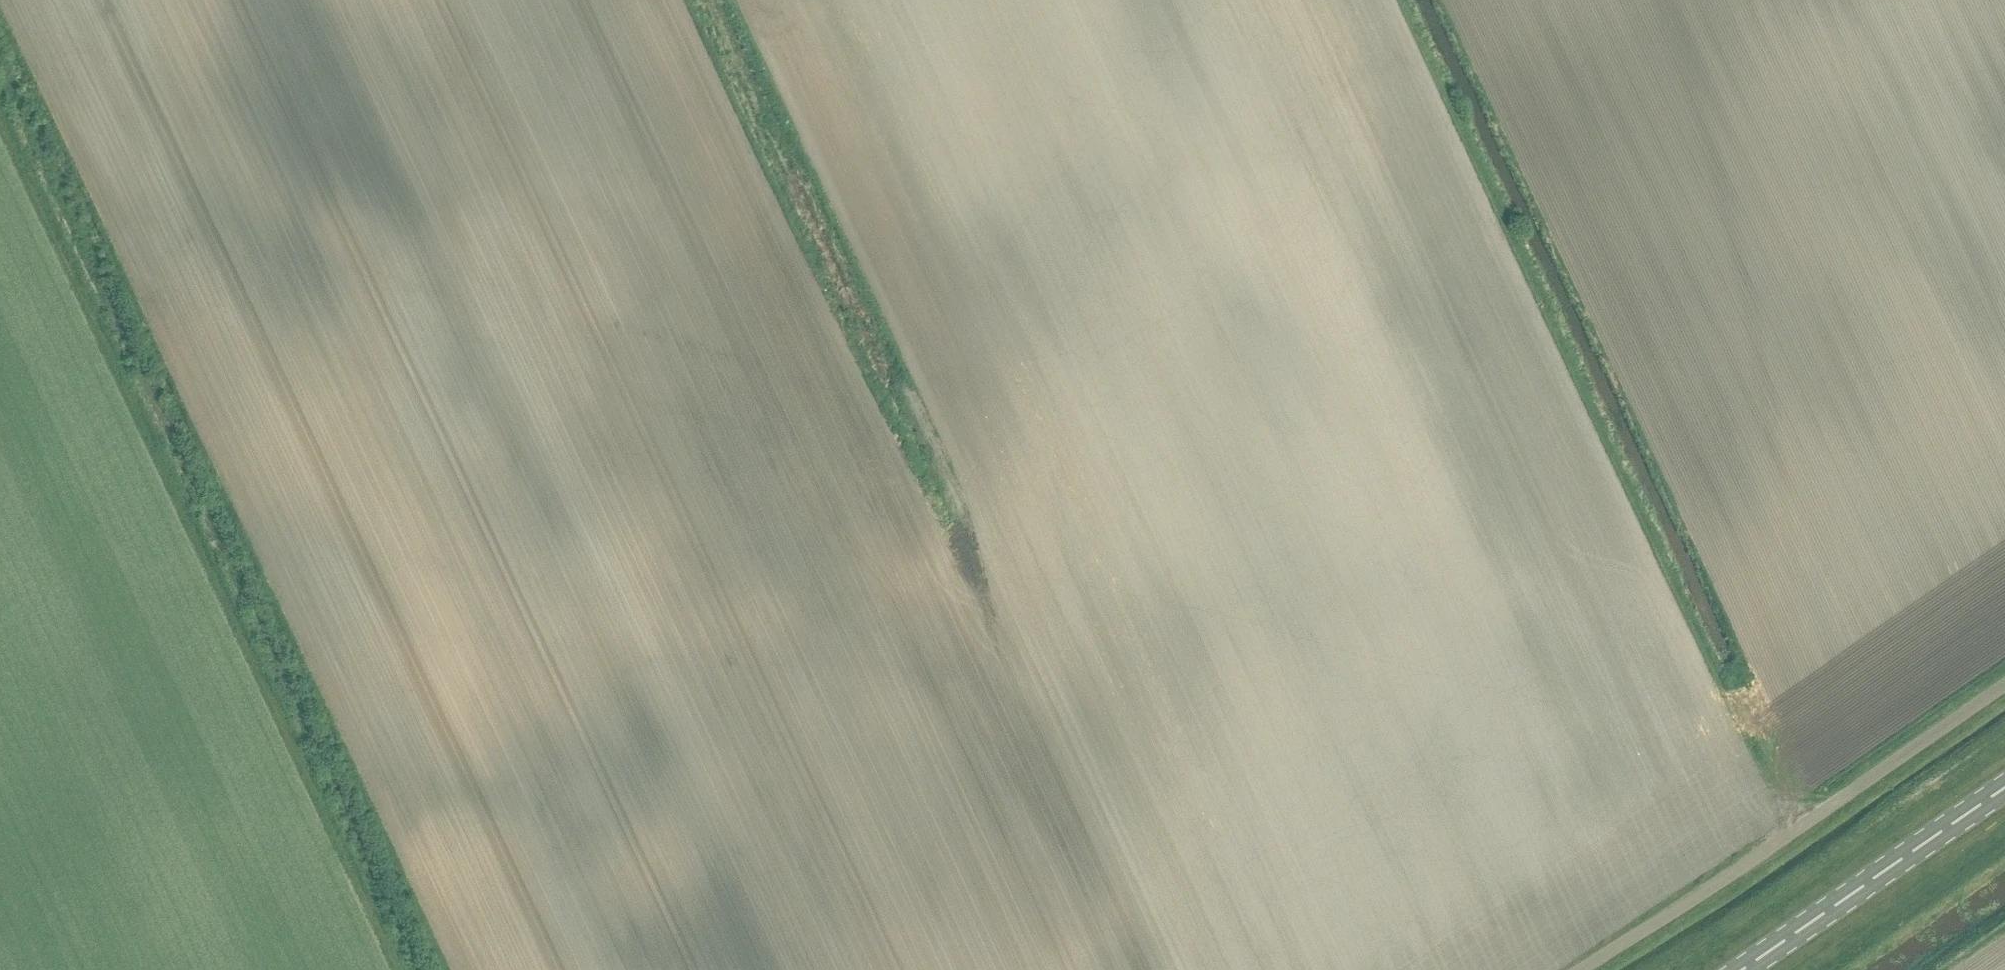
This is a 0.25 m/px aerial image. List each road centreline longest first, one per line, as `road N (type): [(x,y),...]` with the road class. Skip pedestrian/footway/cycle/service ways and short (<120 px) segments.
road 1 (unclassified): [(1578,969),(2004,683)]
road 2 (primary): [(1743,969),(2004,788)]

